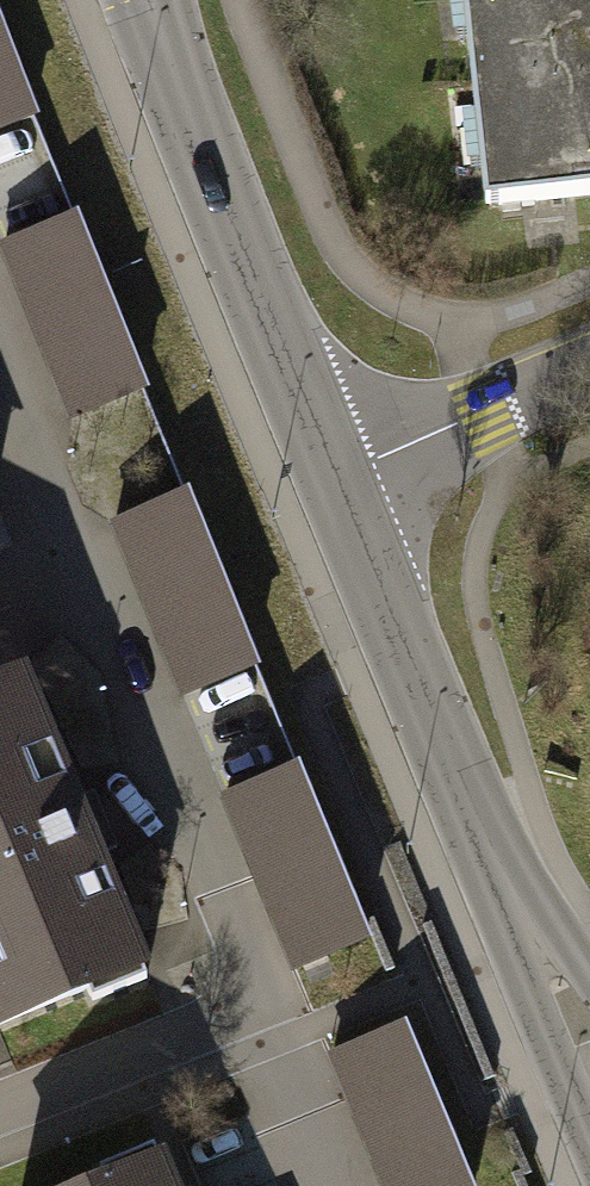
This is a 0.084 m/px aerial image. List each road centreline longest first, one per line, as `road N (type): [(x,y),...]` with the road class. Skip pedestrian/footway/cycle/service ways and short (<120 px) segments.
road 1 (tertiary): [(589,1042),(507,894),(337,483)]
road 2 (tertiary): [(337,483),(146,0)]
road 3 (residential): [(589,370),(337,483)]

